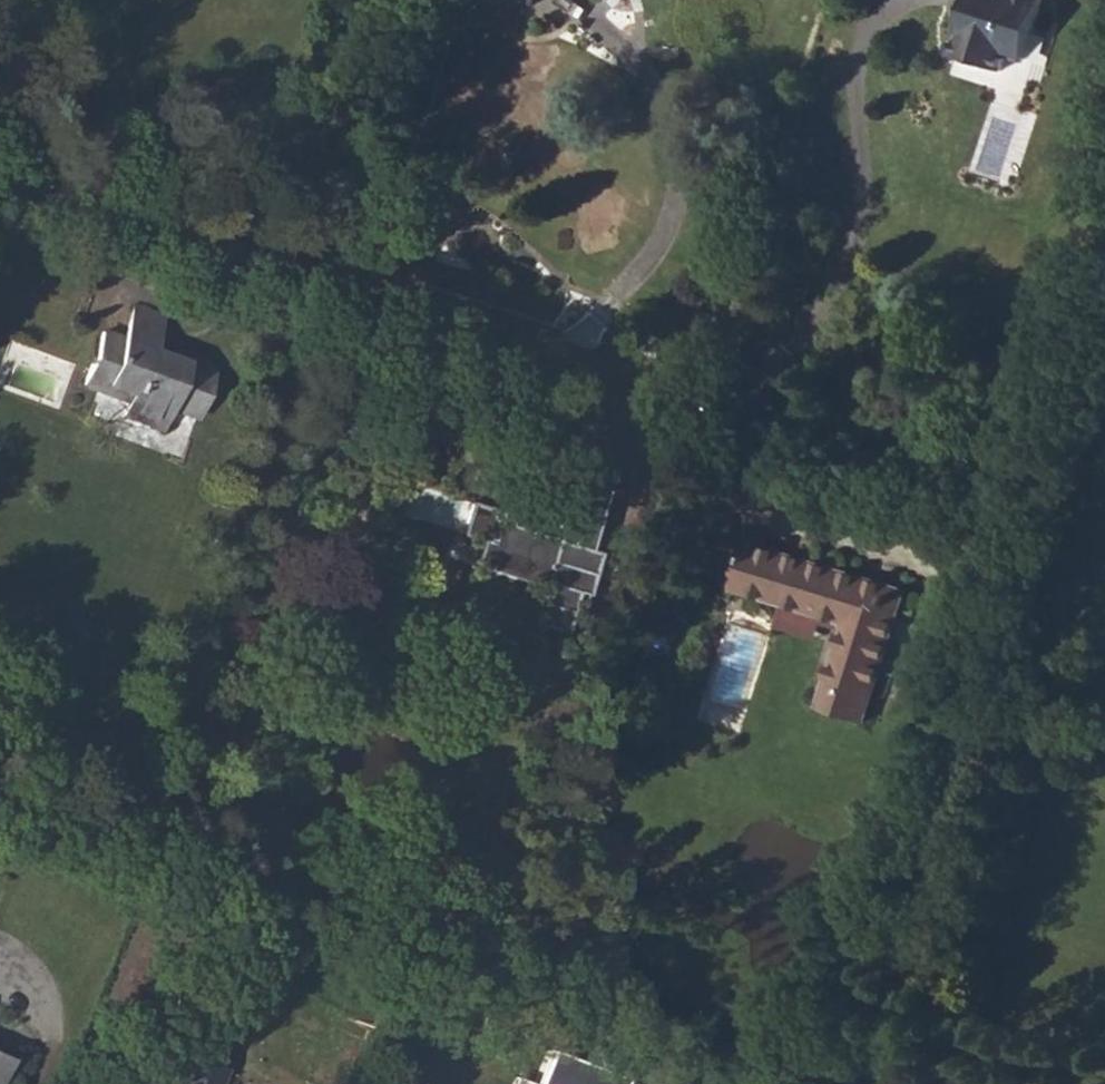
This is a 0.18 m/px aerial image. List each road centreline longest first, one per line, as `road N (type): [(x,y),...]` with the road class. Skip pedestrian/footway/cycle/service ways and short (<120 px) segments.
road 1 (residential): [(744,402),(0,174)]

